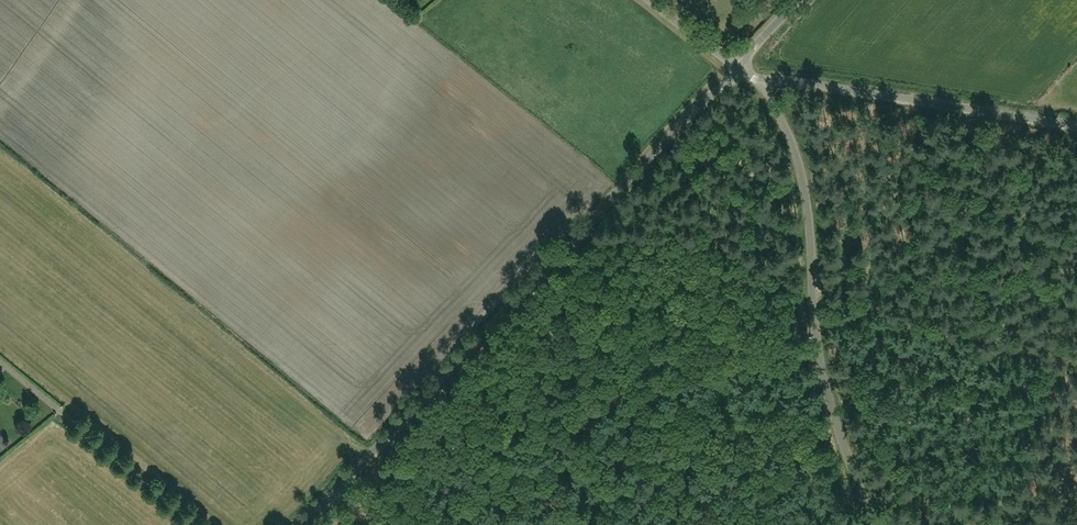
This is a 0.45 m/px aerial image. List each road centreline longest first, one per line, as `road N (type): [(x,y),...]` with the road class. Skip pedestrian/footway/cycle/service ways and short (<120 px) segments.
road 1 (unclassified): [(303,524),(741,69)]
road 2 (unclassified): [(877,524),(820,381),(803,173),(762,83)]
road 3 (unclassified): [(1076,126),(776,77),(762,83)]

